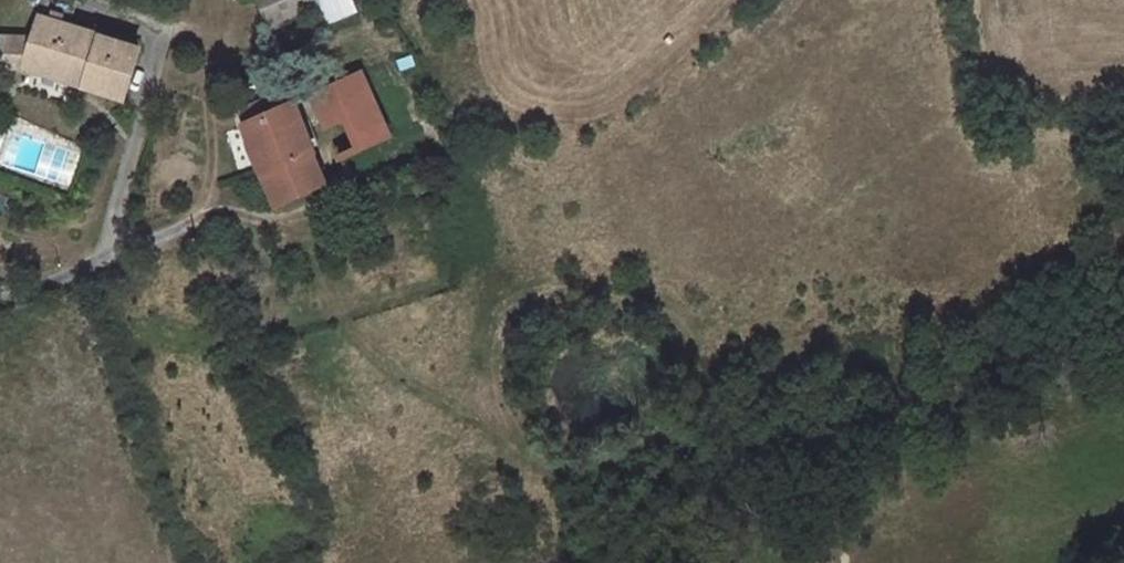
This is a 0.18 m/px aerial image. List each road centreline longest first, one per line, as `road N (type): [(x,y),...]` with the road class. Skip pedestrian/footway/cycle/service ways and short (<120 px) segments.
road 1 (unclassified): [(0,300),(94,263),(163,36)]

